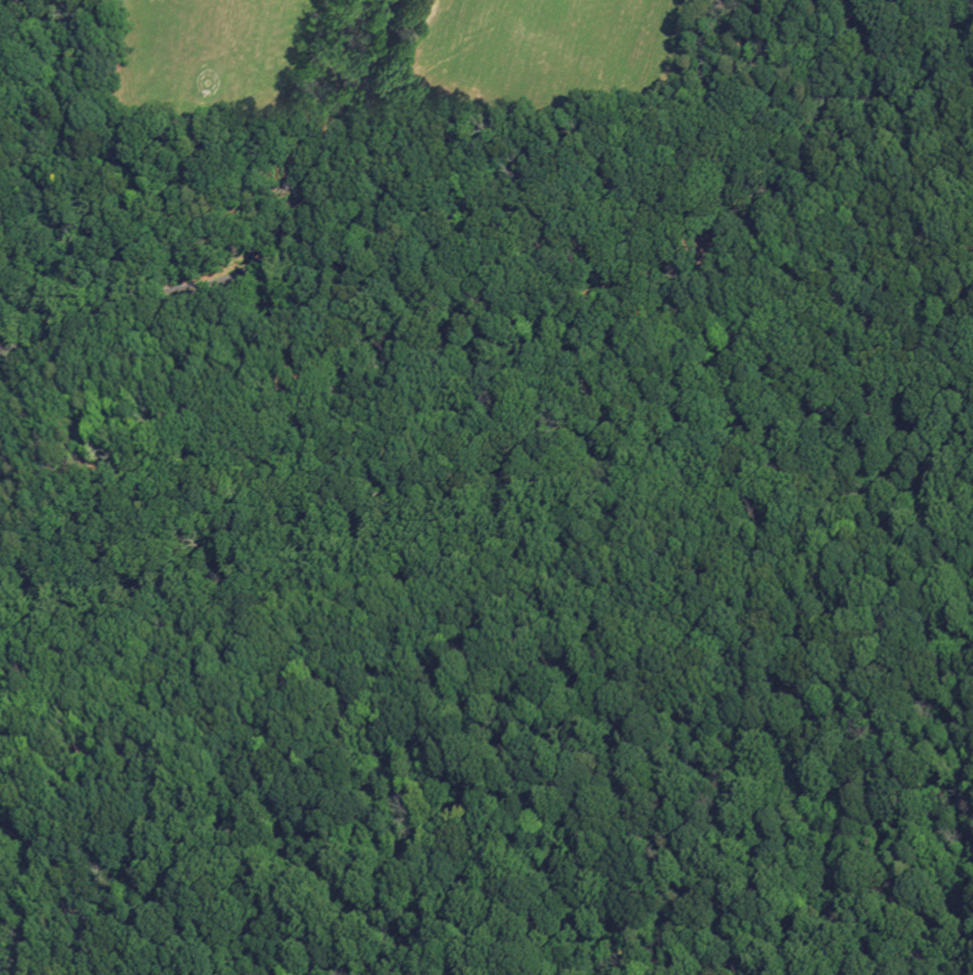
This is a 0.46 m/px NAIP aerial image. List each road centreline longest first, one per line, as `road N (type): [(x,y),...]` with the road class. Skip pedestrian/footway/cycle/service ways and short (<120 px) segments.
road 1 (secondary): [(0,349),(86,310),(229,281),(277,255),(353,141),(392,0)]

